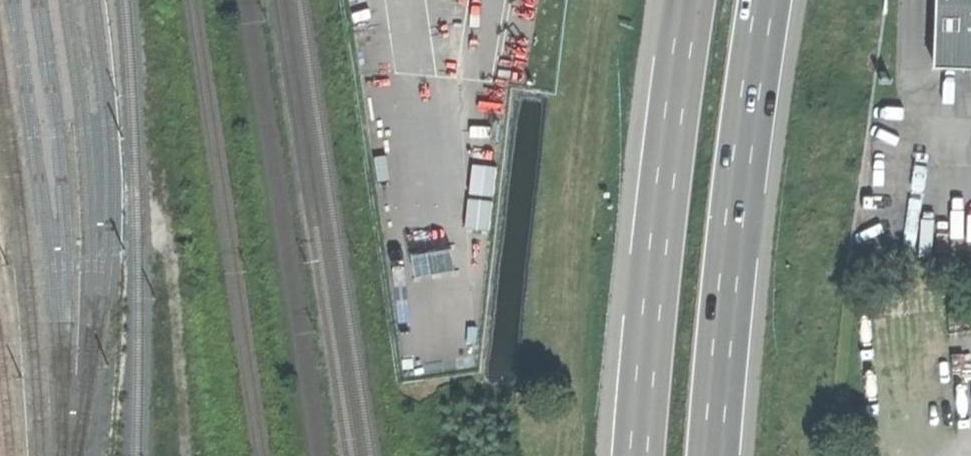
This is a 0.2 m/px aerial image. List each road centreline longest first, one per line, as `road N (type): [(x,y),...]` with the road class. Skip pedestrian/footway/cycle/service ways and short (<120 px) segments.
road 1 (trunk): [(692,0),(637,455)]
road 2 (trunk): [(712,455),(764,0)]
road 3 (track): [(183,455),(173,271),(157,229)]

